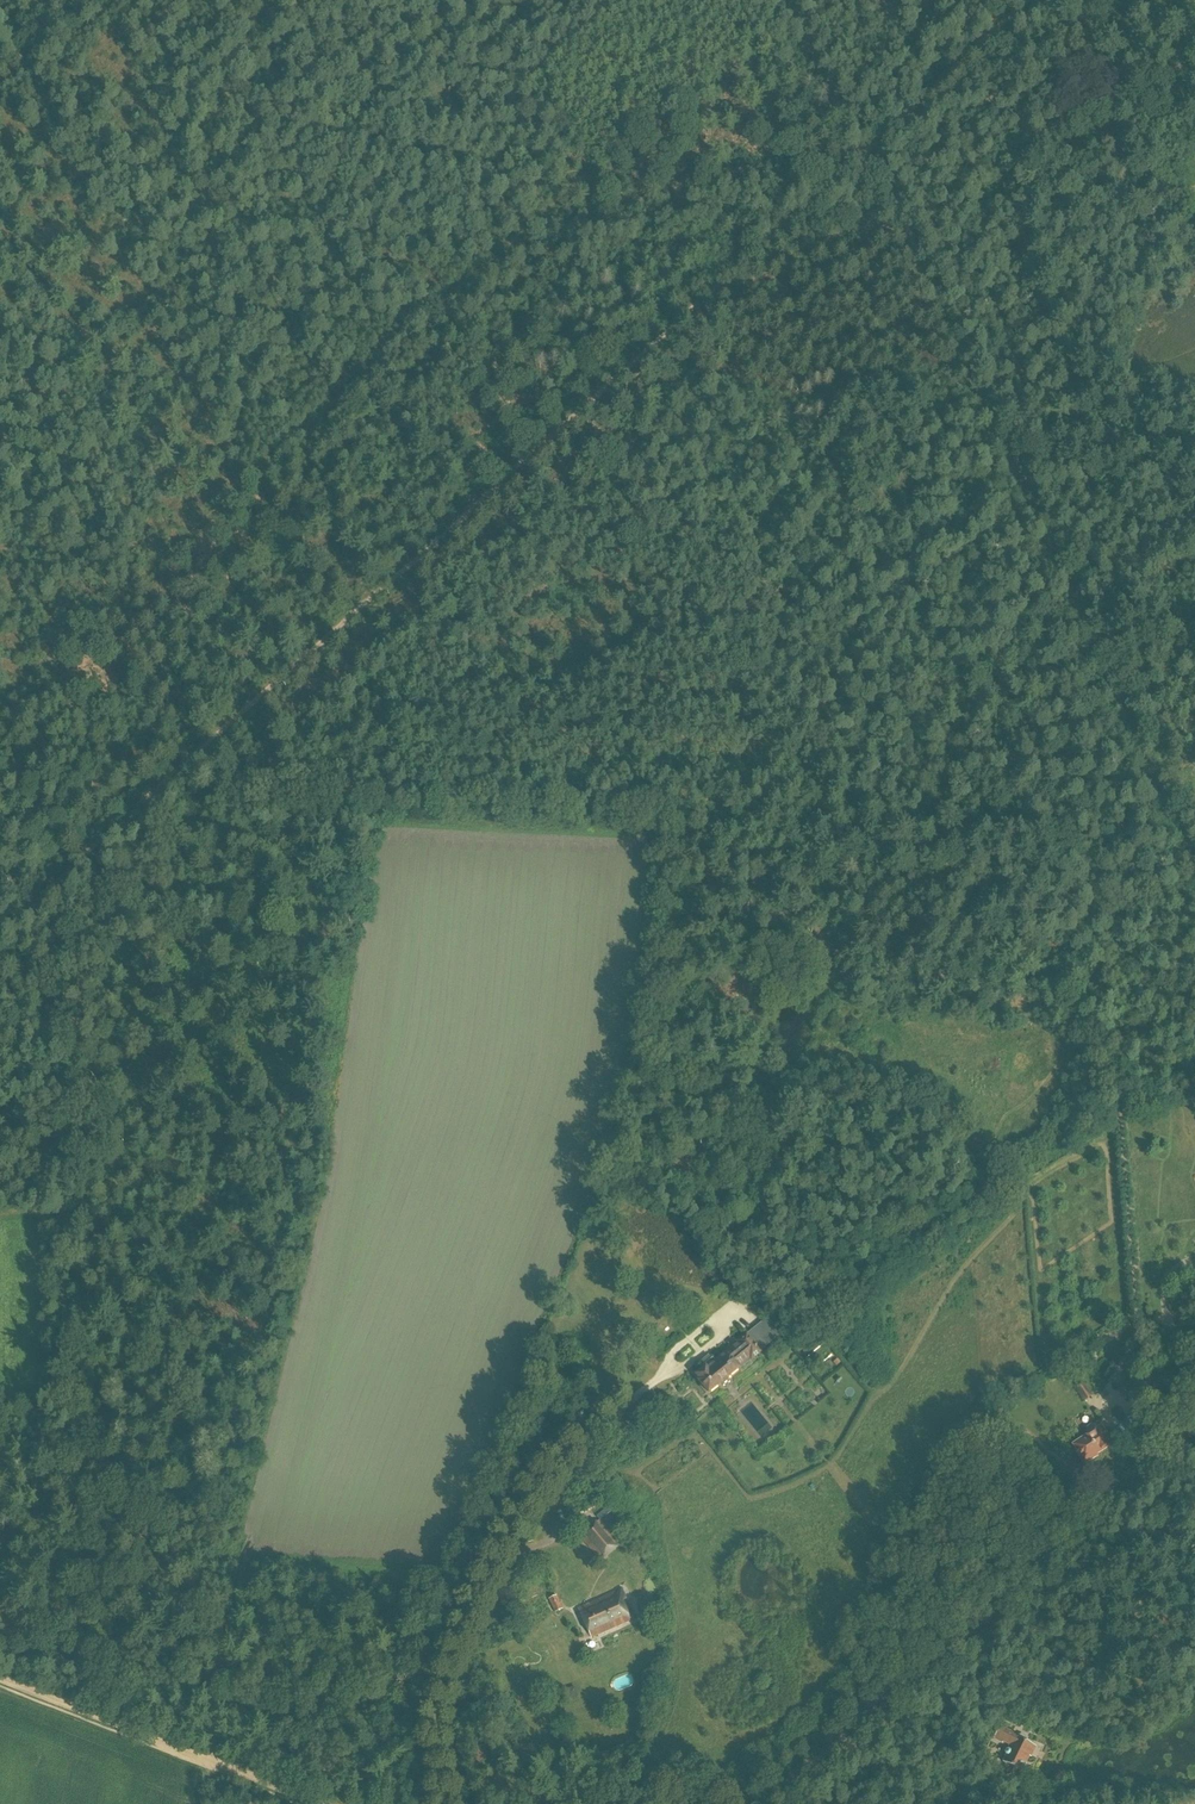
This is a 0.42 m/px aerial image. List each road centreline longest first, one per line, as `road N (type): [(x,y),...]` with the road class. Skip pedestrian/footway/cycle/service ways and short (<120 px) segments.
road 1 (track): [(0,934),(855,162)]
road 2 (track): [(0,724),(700,77)]
road 3 (track): [(1194,883),(885,190),(855,162)]
road 4 (track): [(1073,19),(1007,105),(967,125),(945,177),(1164,663),(1194,693)]
road 5 (tertiary): [(767,1803),(1194,1428)]
road 6 (track): [(652,828),(689,816),(728,819),(896,880),(976,882),(1014,873),(1161,804)]
road 7 (track): [(0,1678),(320,1803)]
road 8 (track): [(855,162),(1034,0)]
road 9 (track): [(242,1574),(198,1803)]
road 10 (track): [(424,1803),(420,1711),(434,1600)]
road 11 (track): [(1194,92),(1040,0)]
road 12 (track): [(1194,579),(1152,589),(1088,642)]

